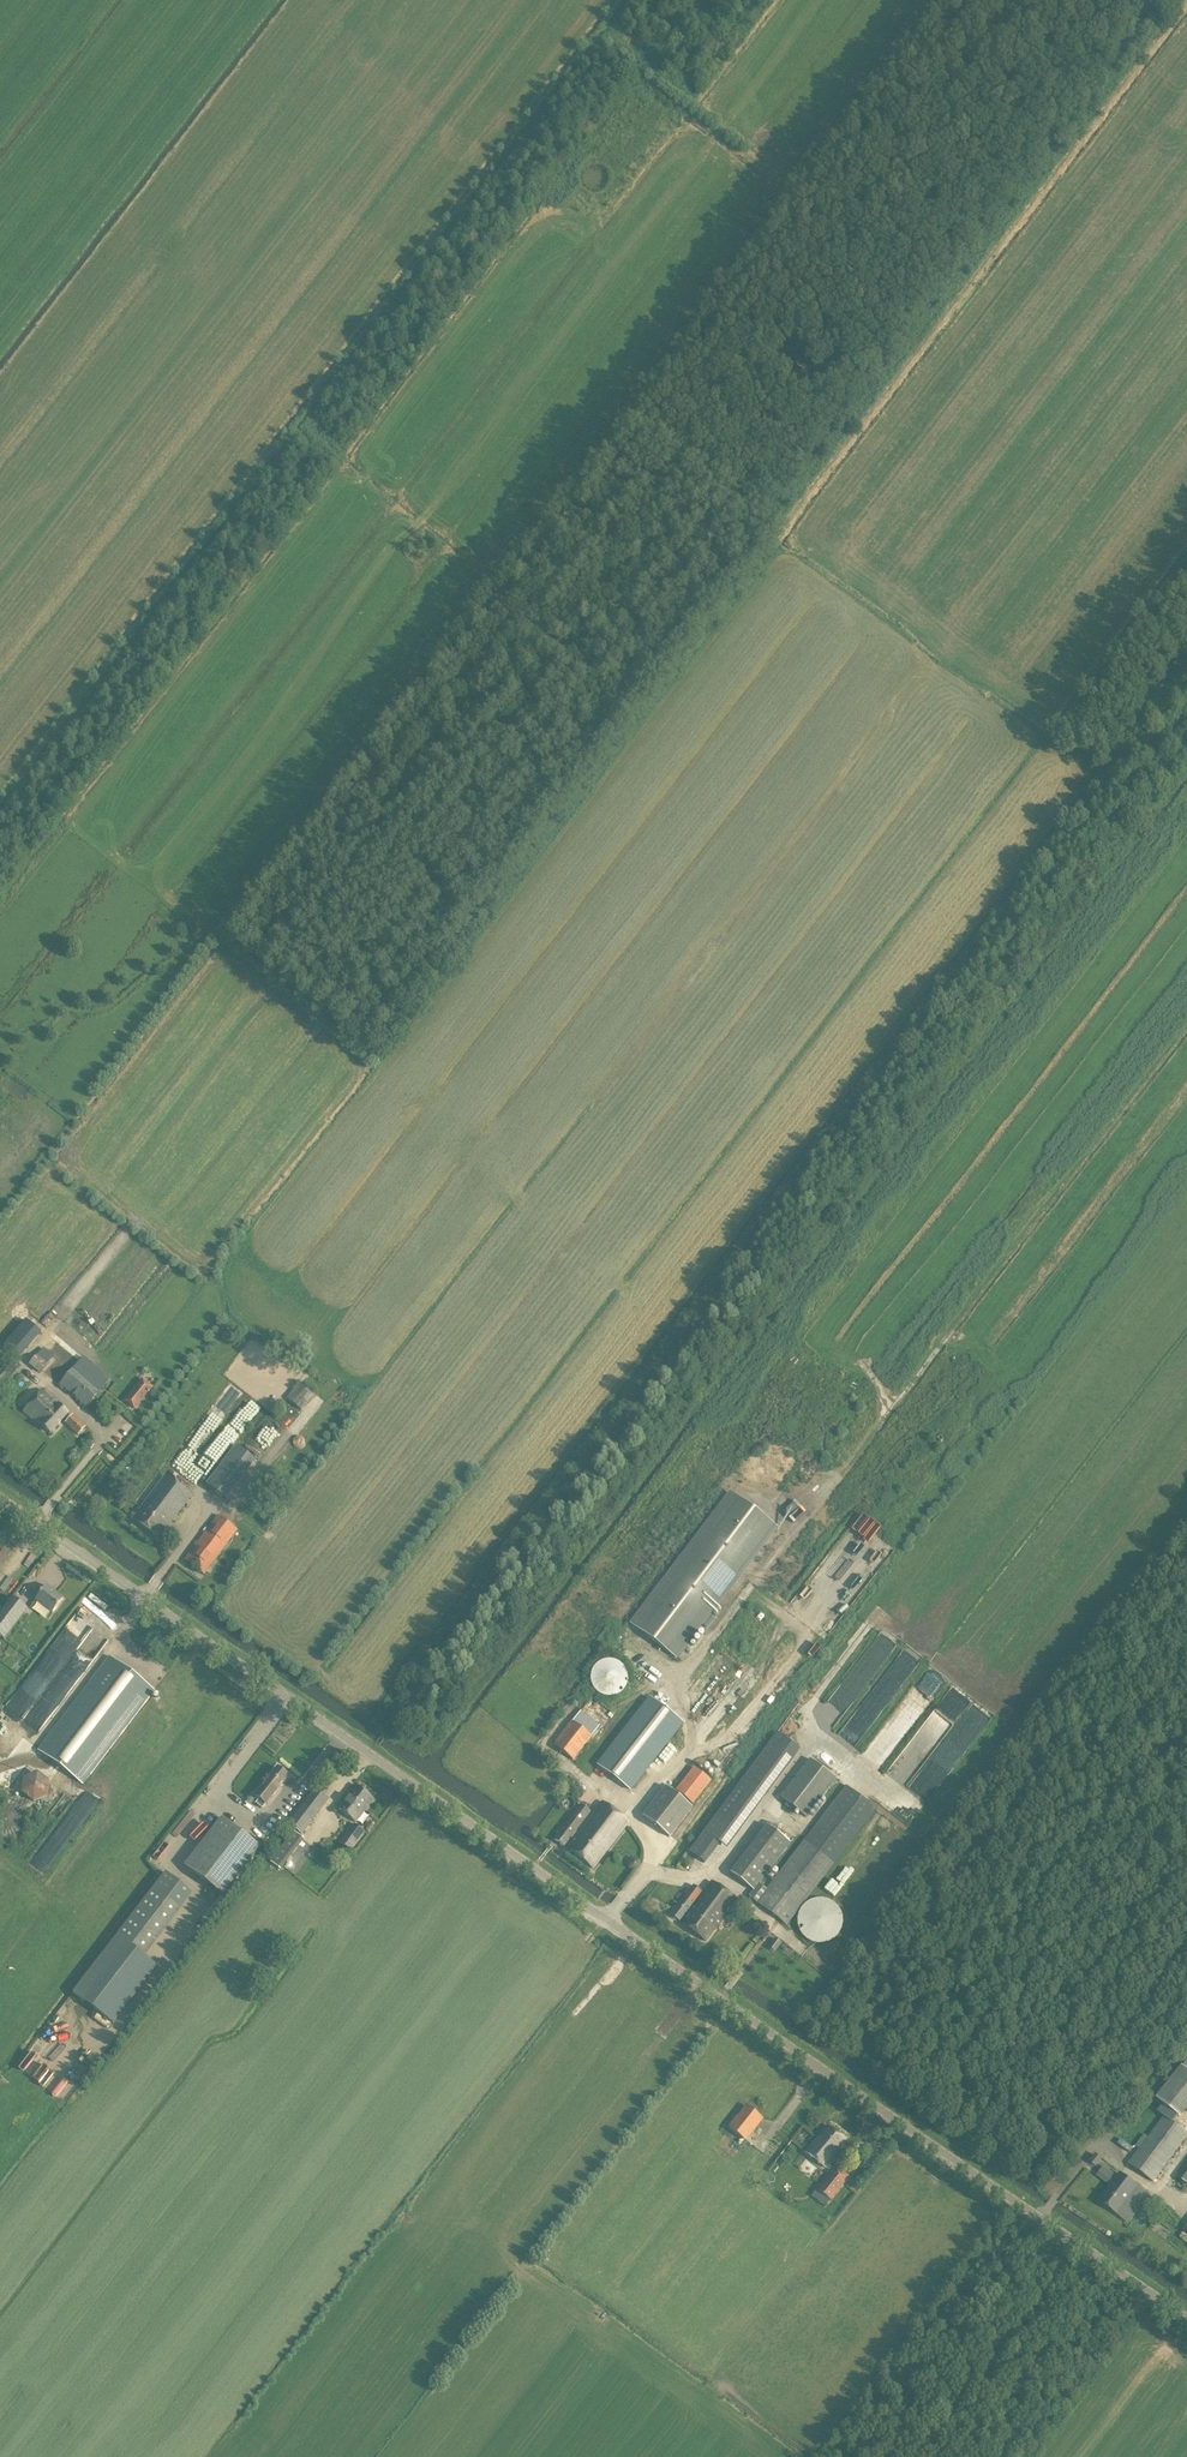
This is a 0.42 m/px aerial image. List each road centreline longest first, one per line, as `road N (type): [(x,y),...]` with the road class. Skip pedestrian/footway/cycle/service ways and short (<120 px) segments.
road 1 (tertiary): [(1040,2219),(0,1498)]
road 2 (track): [(817,0),(426,516),(393,545),(165,857),(167,899),(202,924),(199,941)]
road 3 (track): [(0,813),(627,0)]
road 4 (track): [(1186,1027),(683,1679)]
road 5 (track): [(0,1074),(13,1045),(61,1011),(111,1008),(199,941)]
road 6 (tertiary): [(1186,2318),(1040,2219)]
road 7 (track): [(1186,2026),(1110,2126)]

